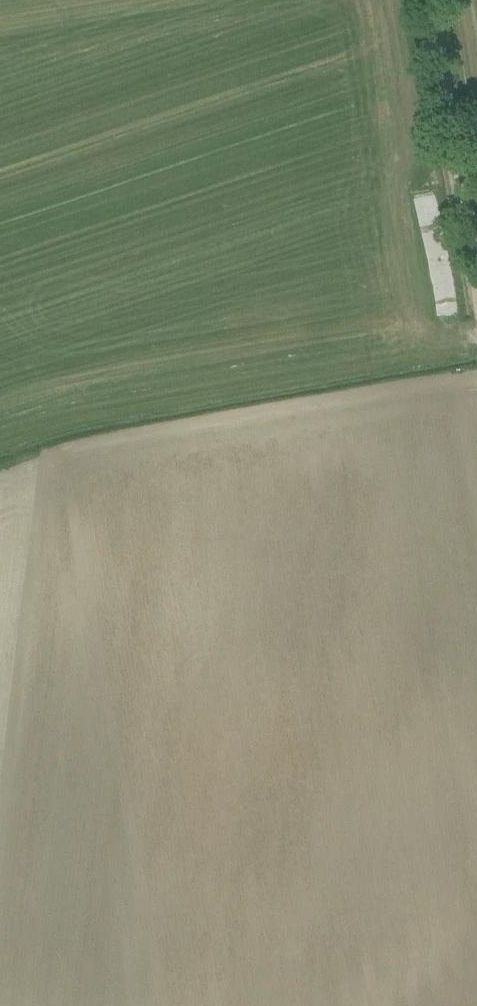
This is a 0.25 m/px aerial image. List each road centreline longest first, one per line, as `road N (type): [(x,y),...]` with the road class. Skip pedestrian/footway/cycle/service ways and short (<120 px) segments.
road 1 (track): [(476,275),(428,0)]

